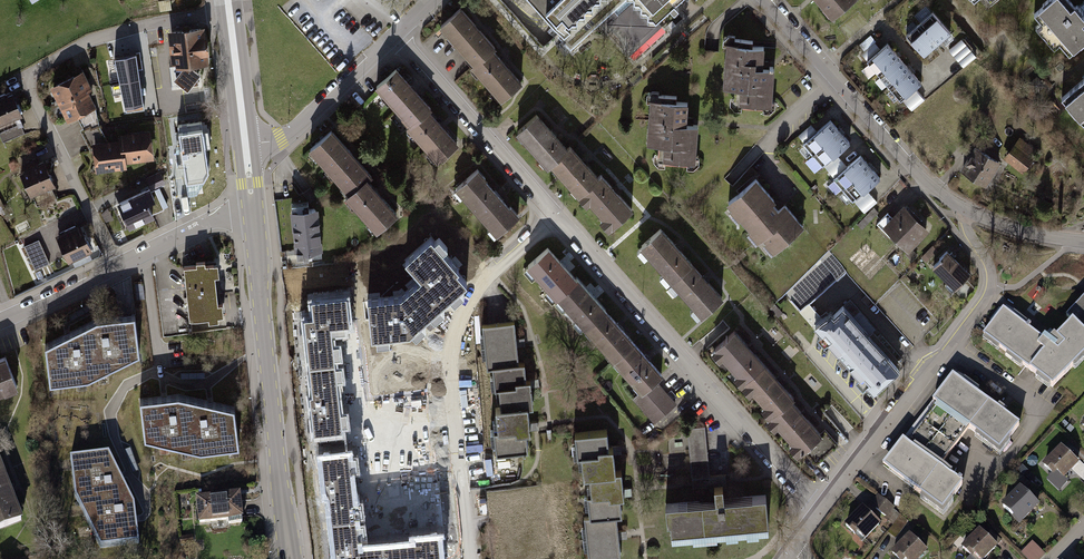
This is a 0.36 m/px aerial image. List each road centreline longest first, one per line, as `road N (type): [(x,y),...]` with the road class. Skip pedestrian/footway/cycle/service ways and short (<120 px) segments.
road 1 (residential): [(230,13),(109,33),(37,74),(34,100),(117,266)]
road 2 (residential): [(823,506),(555,216)]
road 3 (residential): [(468,558),(450,358),(455,328),(477,291),(555,216)]
road 4 (residential): [(823,506),(990,288),(987,260),(962,207)]
road 5 (tertiary): [(253,212),(290,558)]
road 6 (residential): [(962,207),(900,155),(765,0)]
road 7 (residential): [(555,216),(396,34)]
road 8 (residential): [(245,145),(292,132),(396,34)]
road 9 (residential): [(117,266),(218,217),(253,212)]
road 10 (tertiary): [(230,13),(245,145)]
road 11 (residential): [(0,321),(117,266)]
road 12 (residential): [(1083,243),(1016,233),(962,207)]

